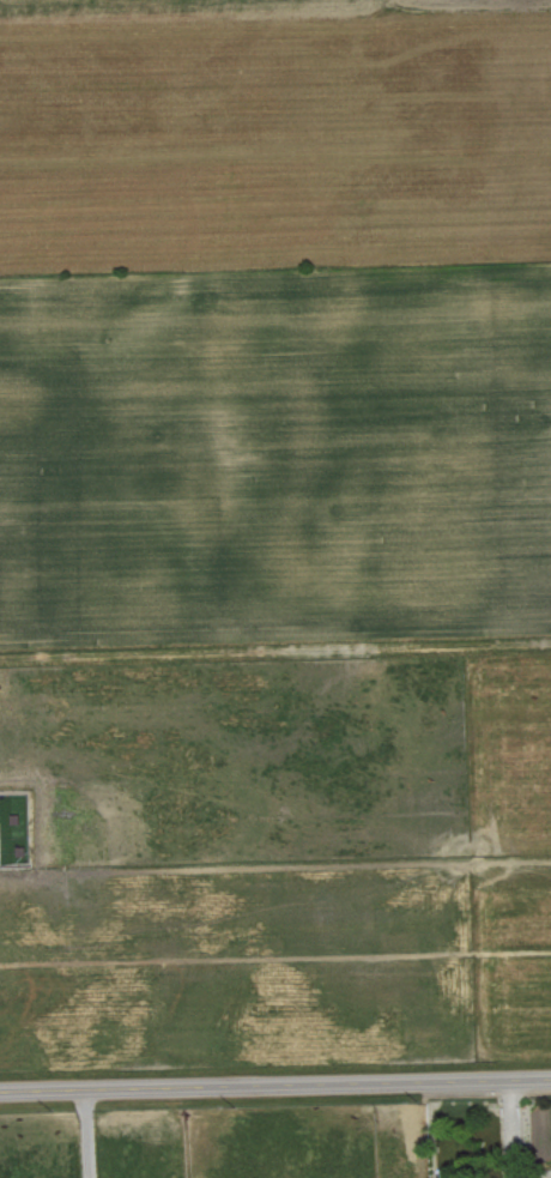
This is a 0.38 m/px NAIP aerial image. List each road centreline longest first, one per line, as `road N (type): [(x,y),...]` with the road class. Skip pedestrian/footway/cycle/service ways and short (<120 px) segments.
road 1 (tertiary): [(550,1080),(0,1091)]

